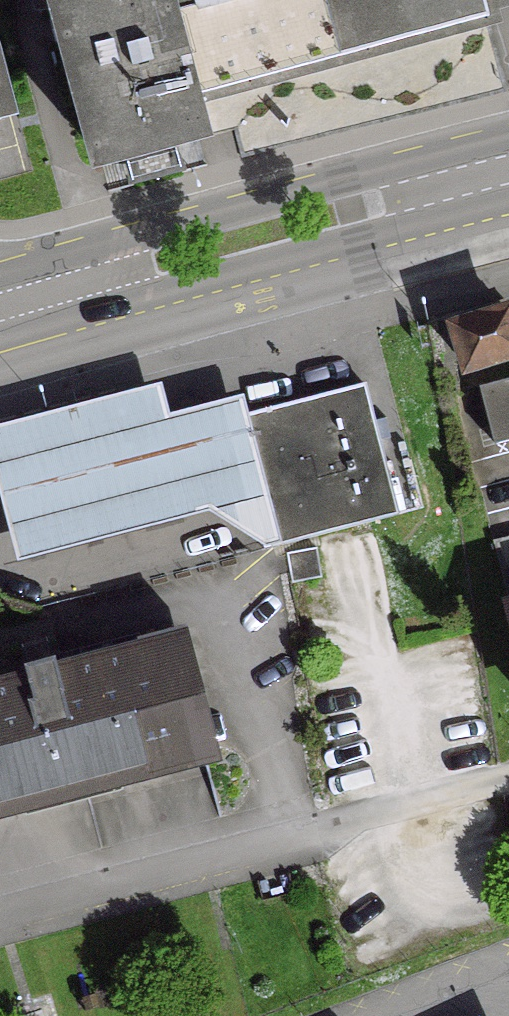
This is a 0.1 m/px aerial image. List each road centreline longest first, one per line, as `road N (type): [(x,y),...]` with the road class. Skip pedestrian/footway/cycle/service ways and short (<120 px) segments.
road 1 (primary): [(0,310),(508,171)]

